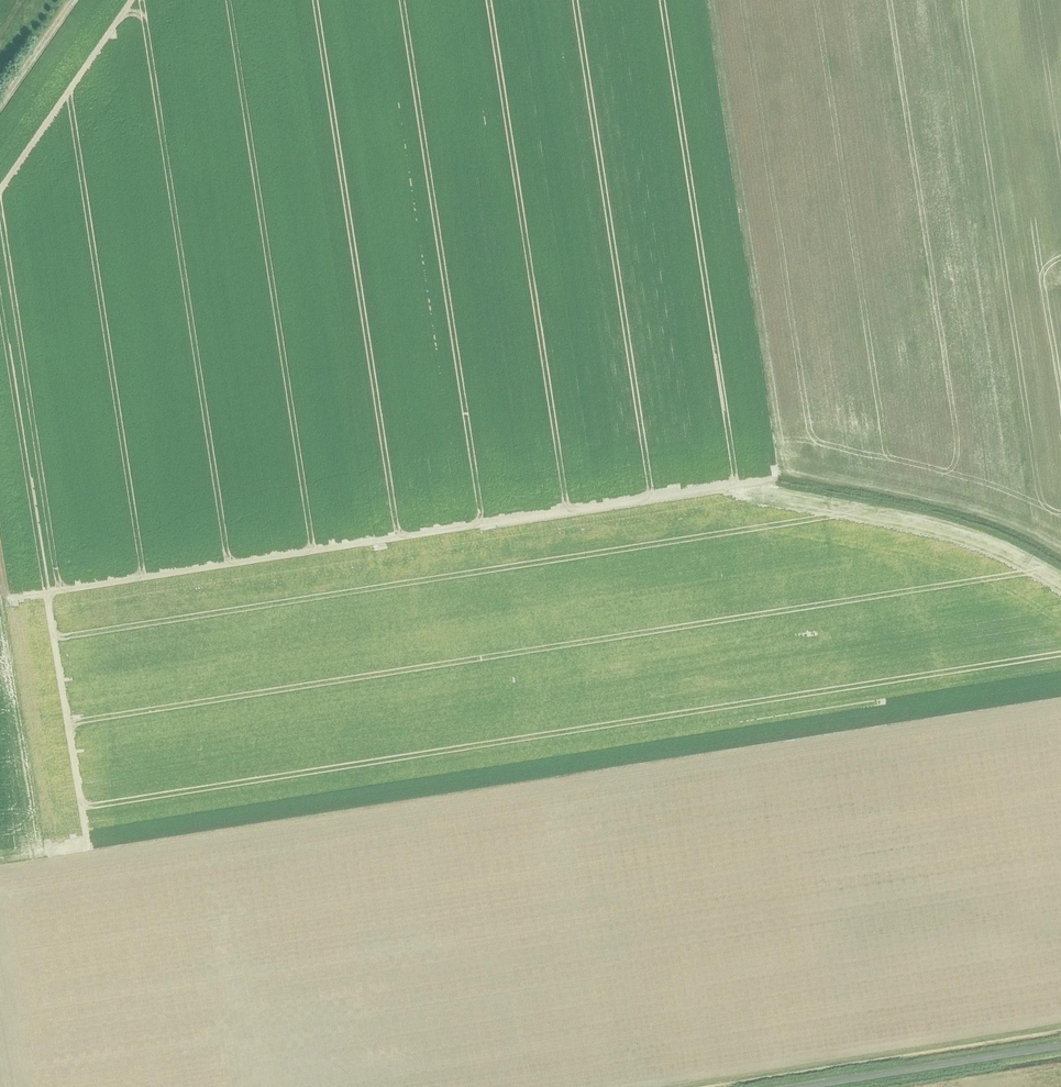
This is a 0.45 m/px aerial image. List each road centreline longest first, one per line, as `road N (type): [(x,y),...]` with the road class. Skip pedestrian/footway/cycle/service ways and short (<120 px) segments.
road 1 (track): [(1060,1046),(802,1086)]

